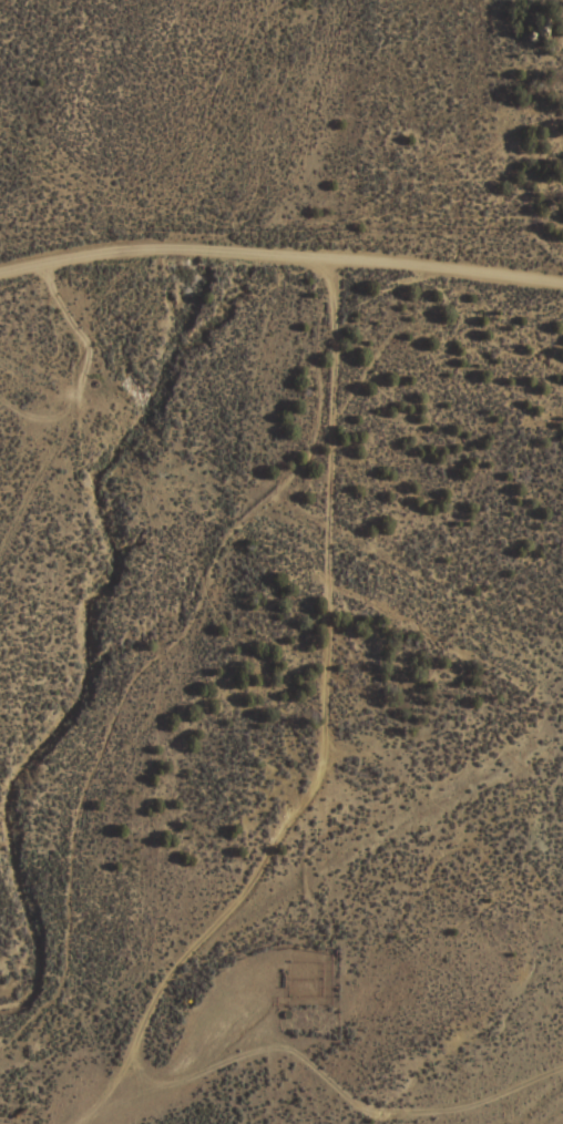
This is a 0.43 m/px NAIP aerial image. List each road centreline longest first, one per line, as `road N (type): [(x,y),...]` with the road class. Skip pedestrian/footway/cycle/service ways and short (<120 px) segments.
road 1 (tertiary): [(562,278),(130,222),(0,254)]

